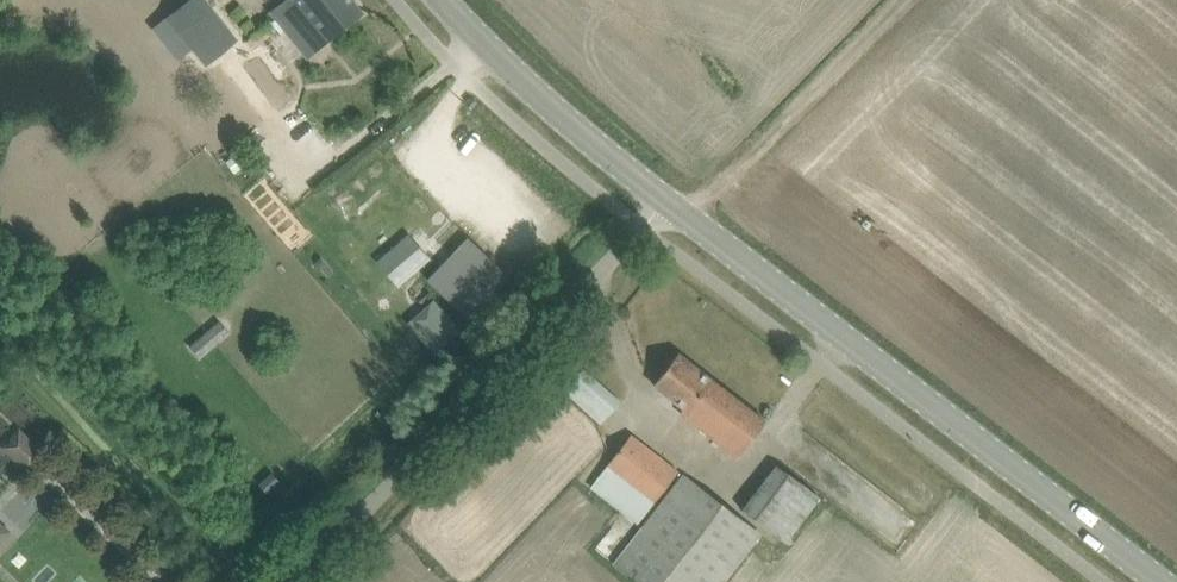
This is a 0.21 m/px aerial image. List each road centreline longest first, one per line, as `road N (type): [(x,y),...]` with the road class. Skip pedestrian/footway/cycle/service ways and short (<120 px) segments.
road 1 (tertiary): [(1155,581),(666,205)]
road 2 (unclassified): [(295,581),(666,205)]
road 3 (track): [(897,0),(695,203),(666,205)]
road 4 (tertiary): [(666,205),(561,119),(443,0)]

